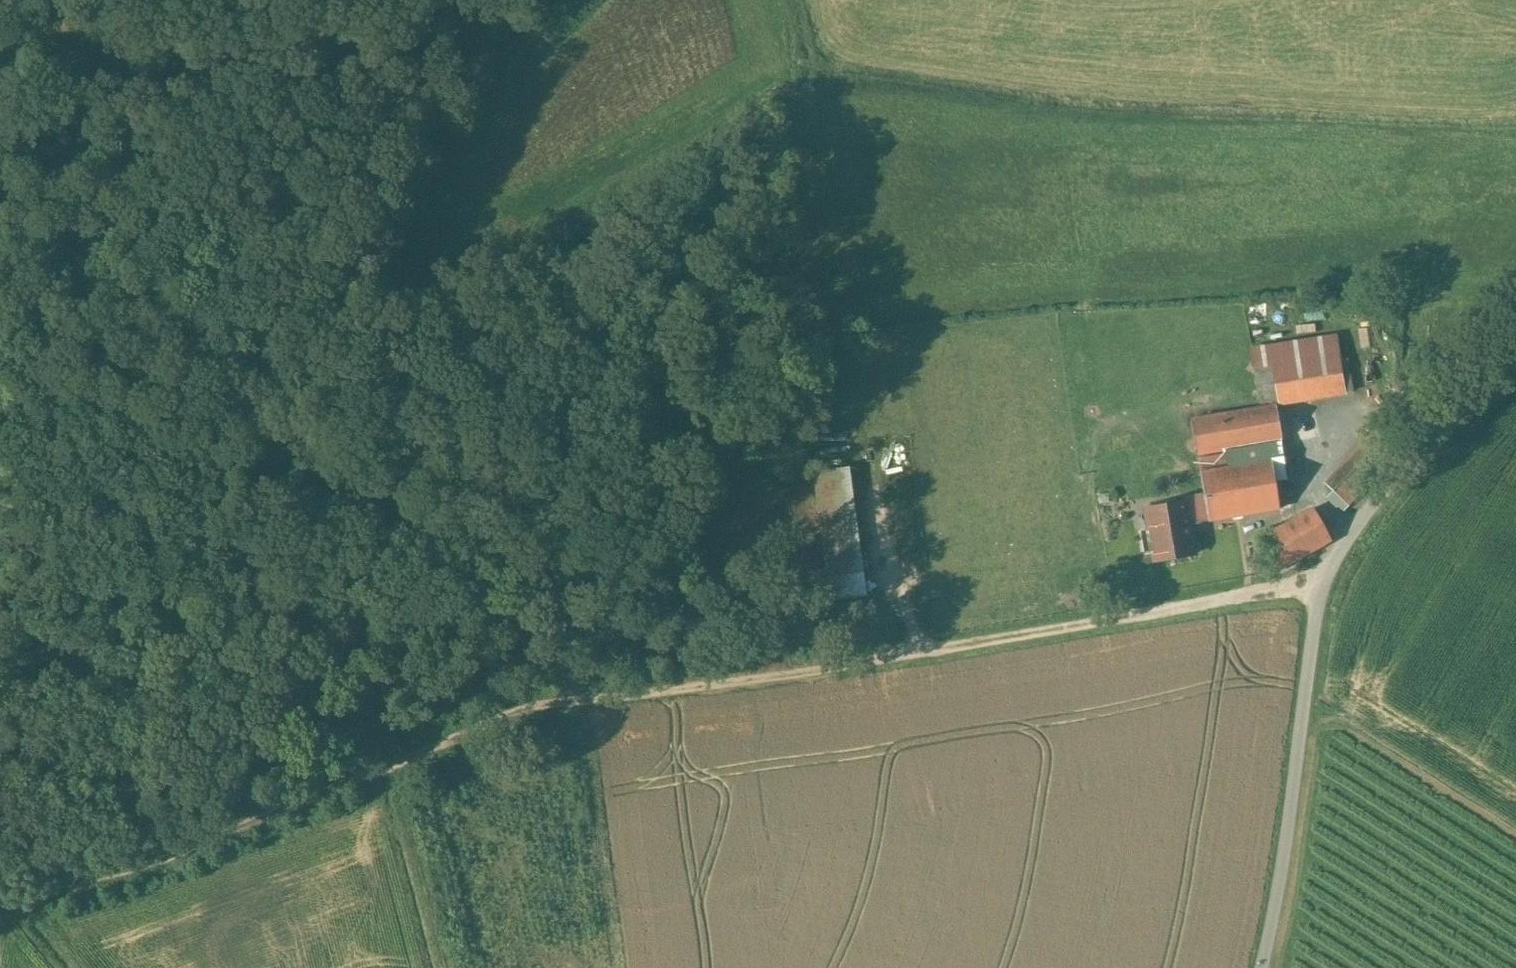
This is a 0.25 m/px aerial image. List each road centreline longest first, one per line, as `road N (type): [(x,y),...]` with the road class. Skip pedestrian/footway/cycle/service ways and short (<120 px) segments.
road 1 (track): [(1325,578),(847,664),(536,708),(149,863),(0,893)]
road 2 (unclassified): [(1515,345),(1349,534),(1325,578),(1261,967)]

